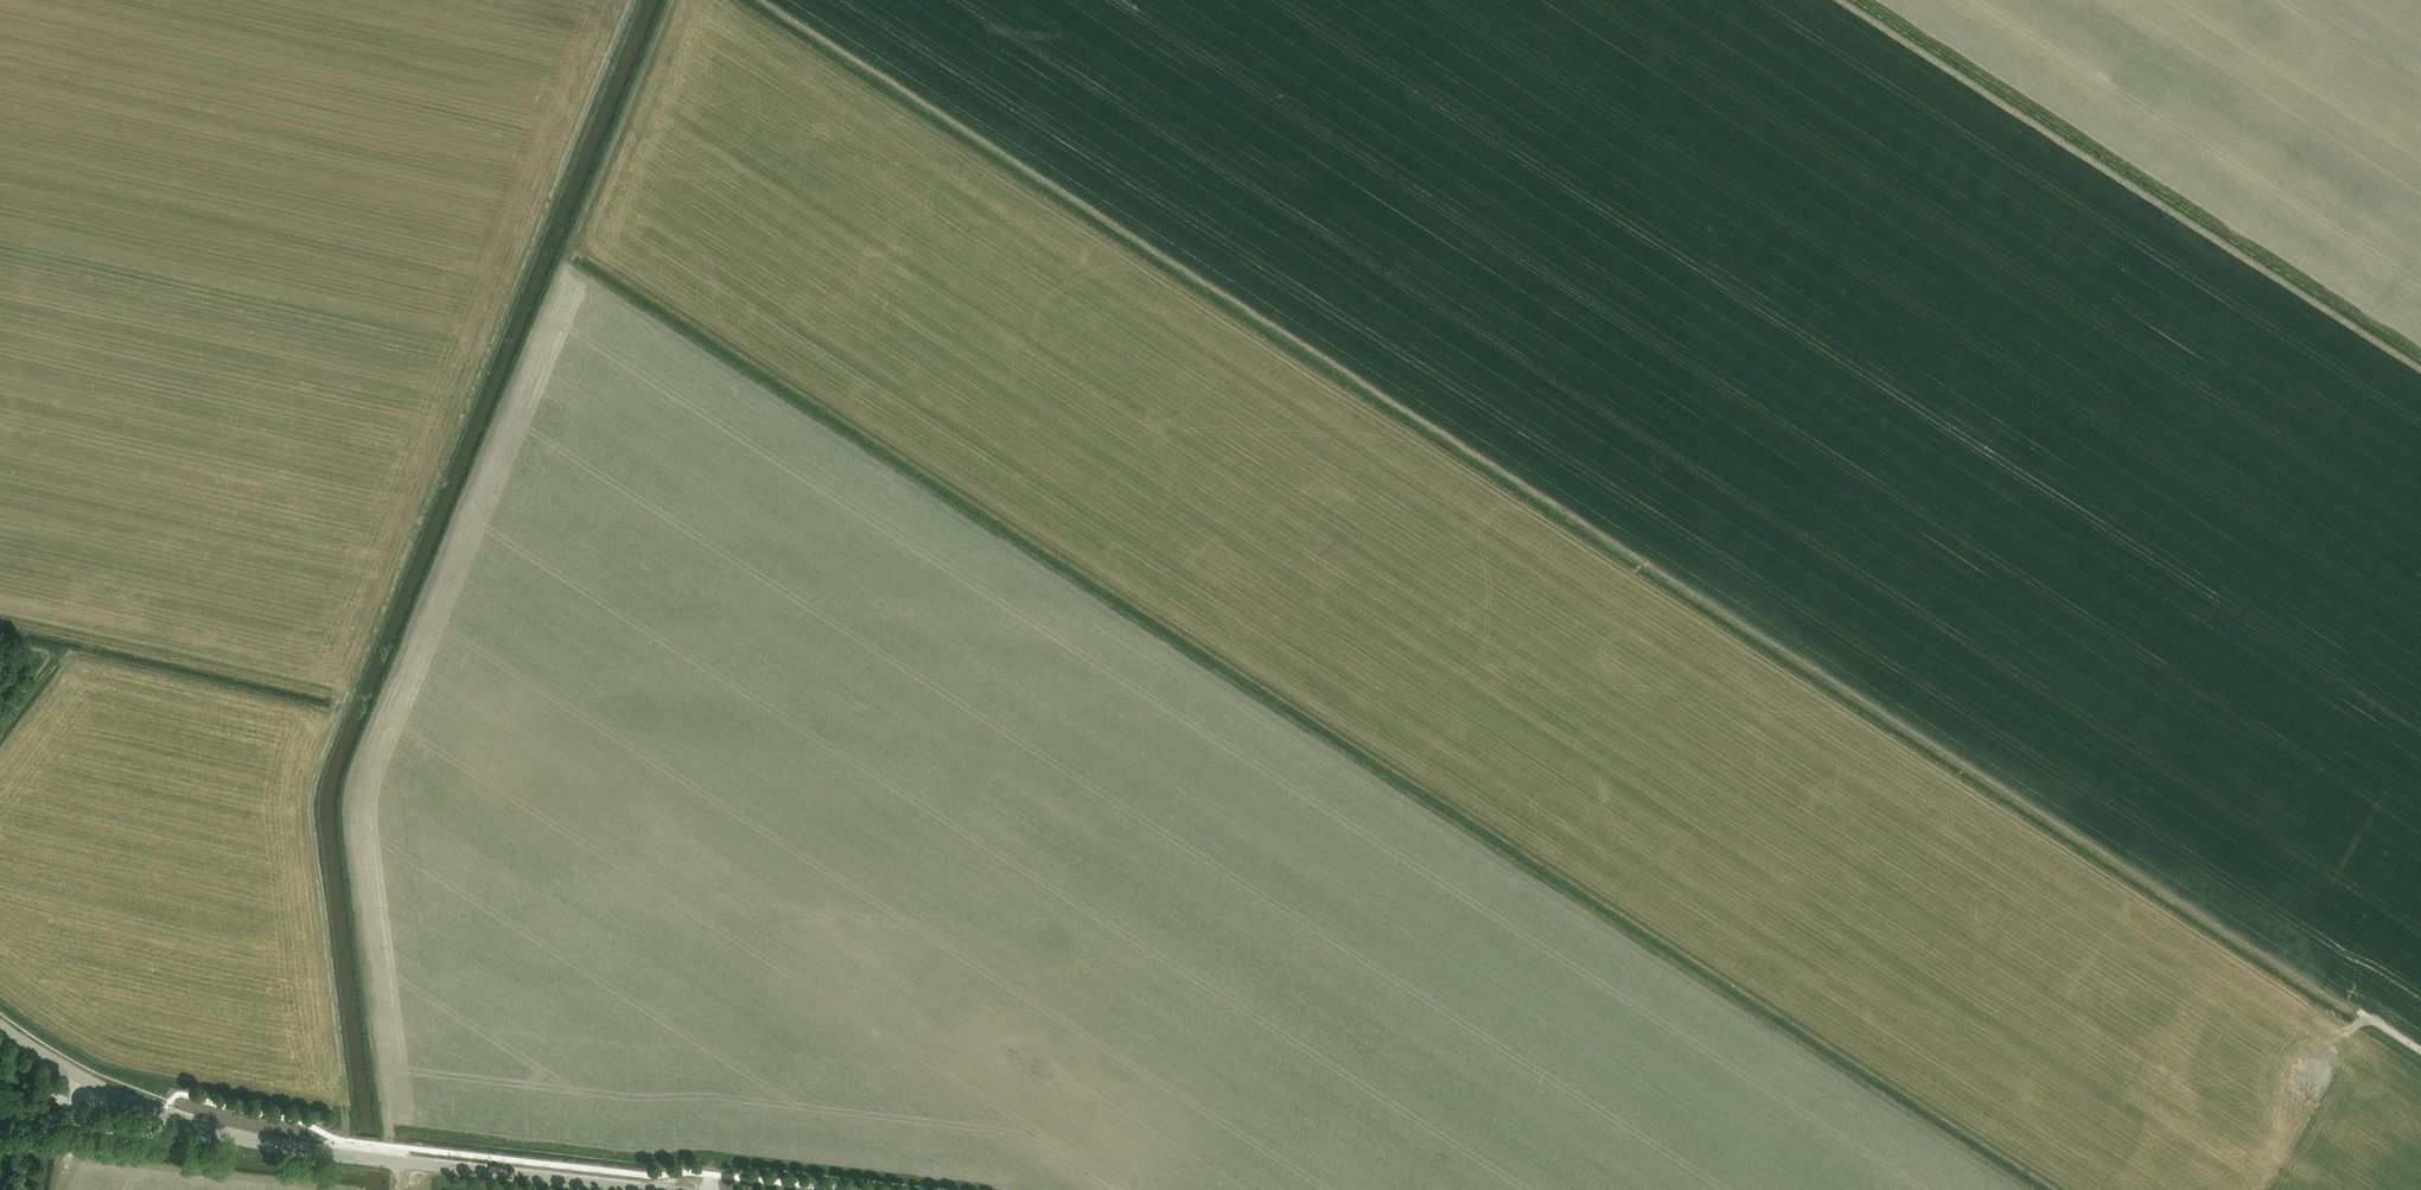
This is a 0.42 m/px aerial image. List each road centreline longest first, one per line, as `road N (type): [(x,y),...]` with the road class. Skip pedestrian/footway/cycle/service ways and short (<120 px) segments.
road 1 (track): [(387,1147),(348,792),(673,0)]
road 2 (secondary): [(641,1189),(279,1146),(99,1088)]

